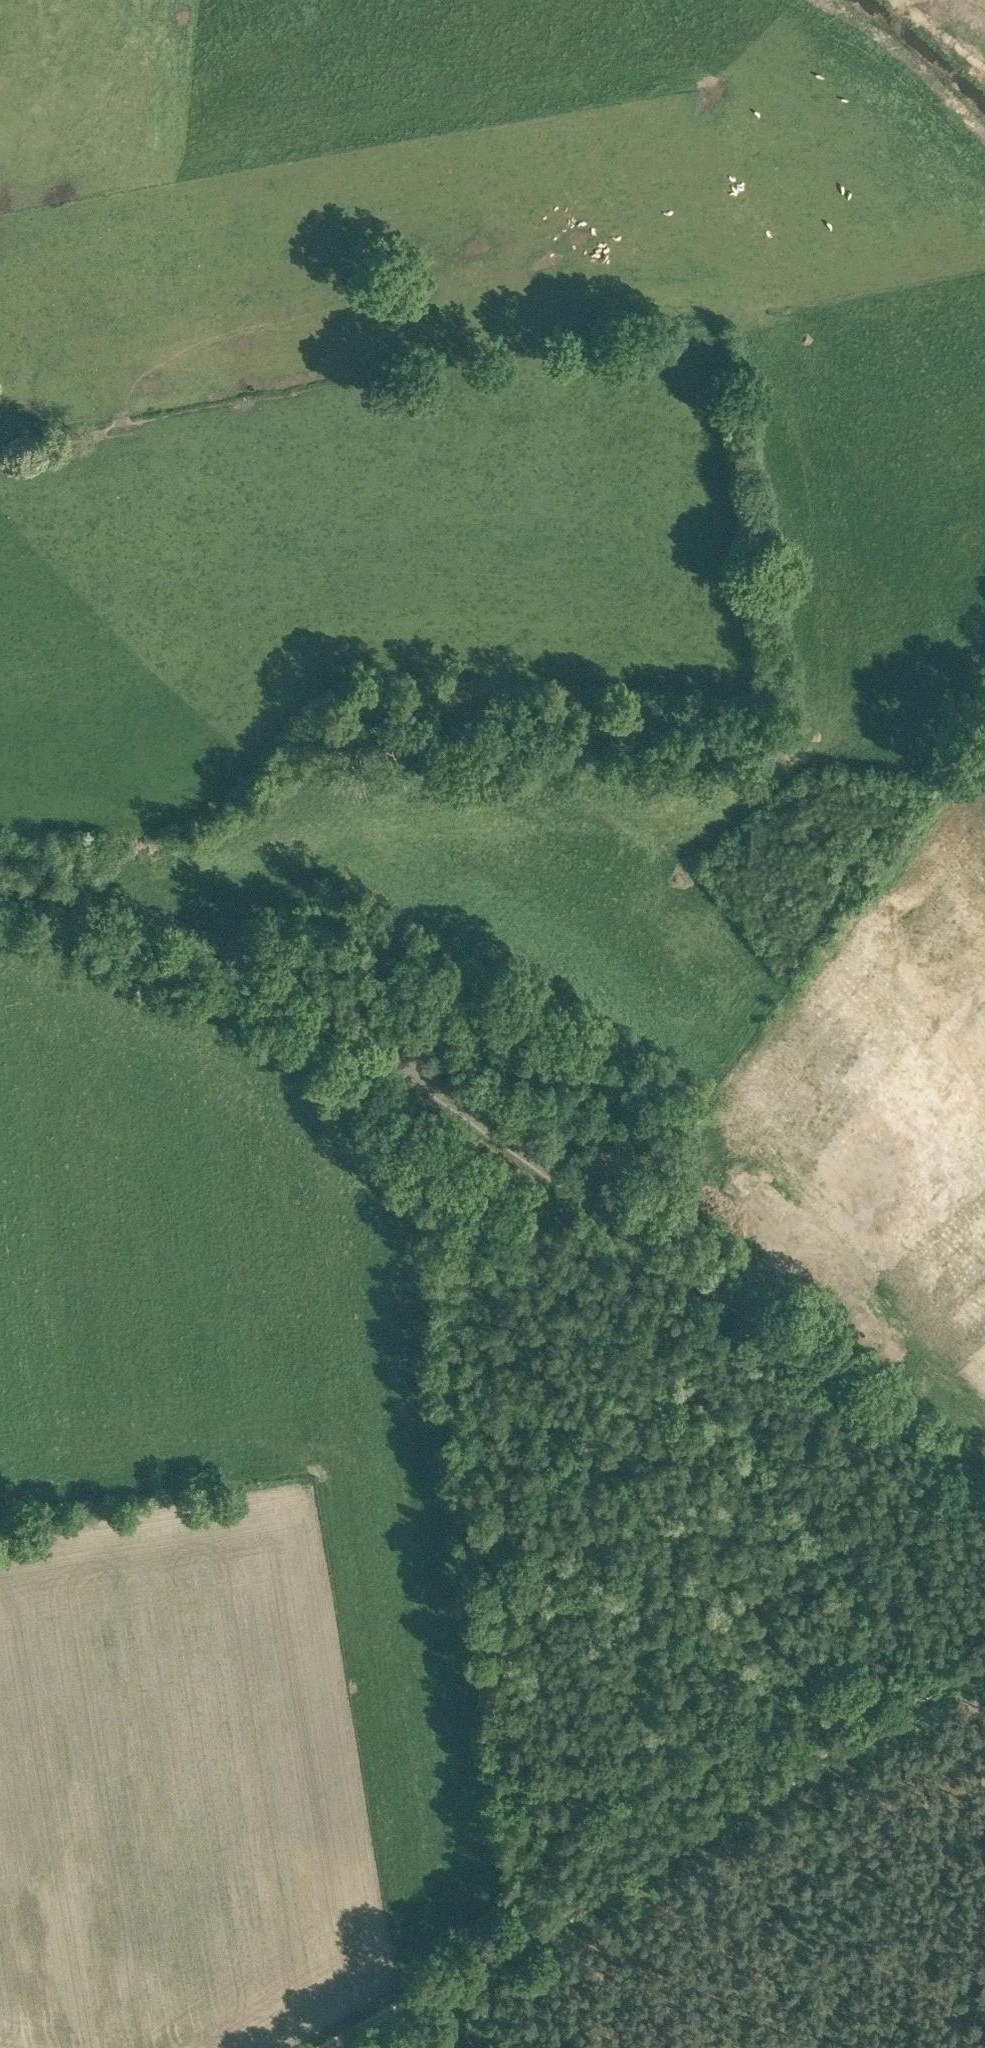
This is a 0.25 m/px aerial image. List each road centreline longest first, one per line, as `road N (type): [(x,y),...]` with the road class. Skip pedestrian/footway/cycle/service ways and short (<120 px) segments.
road 1 (unclassified): [(984,1485),(287,982),(129,906),(0,877)]
road 2 (track): [(327,2047),(984,1655)]

